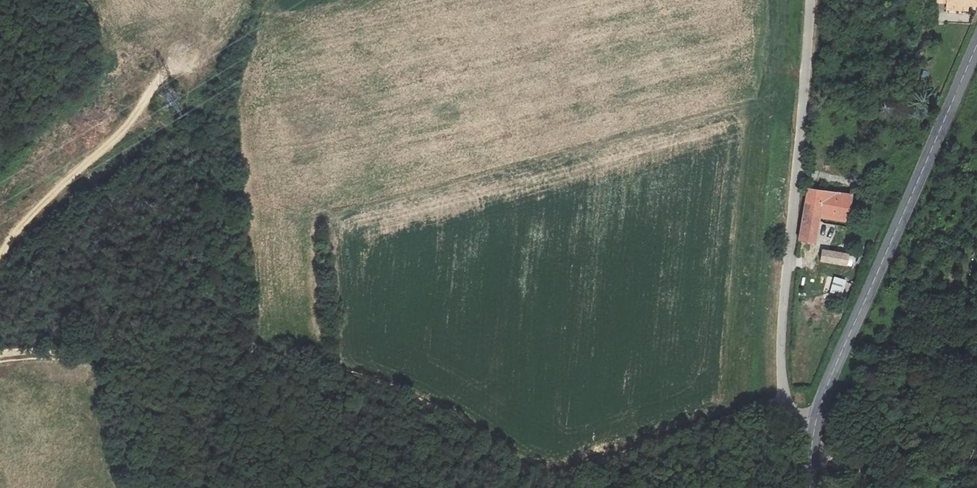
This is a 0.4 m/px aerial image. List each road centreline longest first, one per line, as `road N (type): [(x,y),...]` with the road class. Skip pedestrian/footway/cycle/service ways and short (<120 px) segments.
road 1 (track): [(0,358),(92,352),(145,332),(240,341),(387,387),(551,476),(786,401)]
road 2 (unclassified): [(810,0),(780,338),(786,401),(813,438)]
road 3 (tertiary): [(813,438),(853,323),(976,43)]
road 4 (track): [(243,0),(219,41),(147,97),(0,250)]

